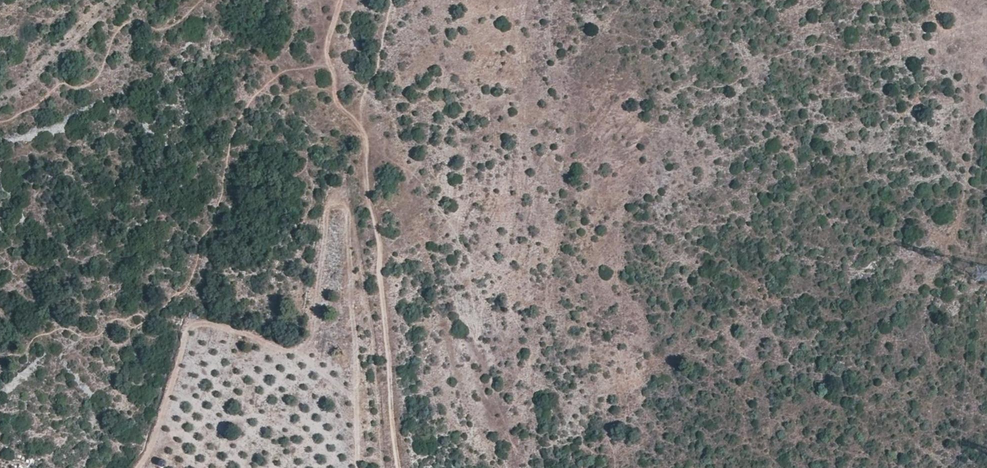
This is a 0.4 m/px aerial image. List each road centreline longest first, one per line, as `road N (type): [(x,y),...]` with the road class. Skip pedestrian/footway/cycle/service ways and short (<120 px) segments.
road 1 (track): [(359,467),(350,204),(333,192),(311,342),(292,349),(227,326),(201,322),(187,330),(153,446),(139,467)]
road 2 (track): [(399,467),(365,134),(337,104),(325,49),(343,0)]

